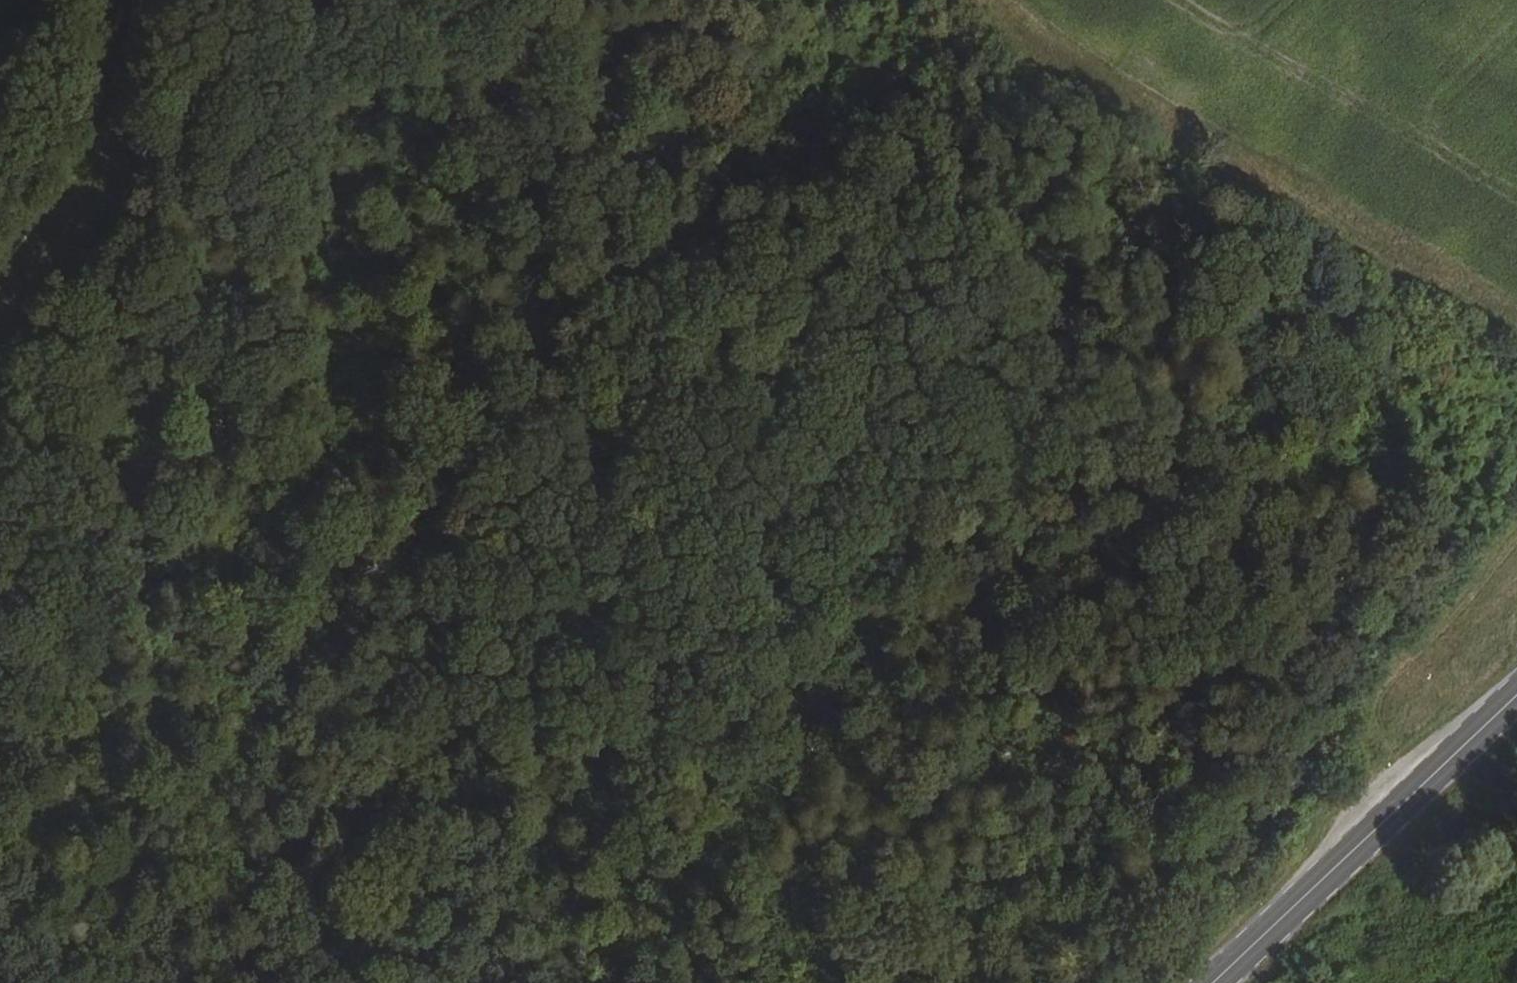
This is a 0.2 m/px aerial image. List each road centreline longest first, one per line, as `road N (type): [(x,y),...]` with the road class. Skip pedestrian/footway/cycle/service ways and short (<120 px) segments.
road 1 (primary): [(1219,982),(1516,697)]

